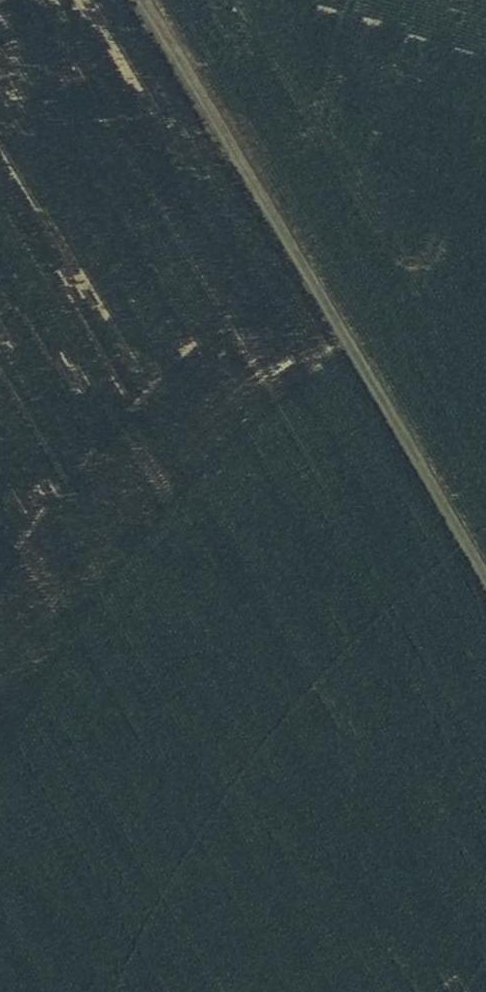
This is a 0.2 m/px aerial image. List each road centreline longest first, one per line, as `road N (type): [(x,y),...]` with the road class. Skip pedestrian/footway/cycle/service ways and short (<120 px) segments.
road 1 (track): [(131,0),(410,431),(485,570)]

